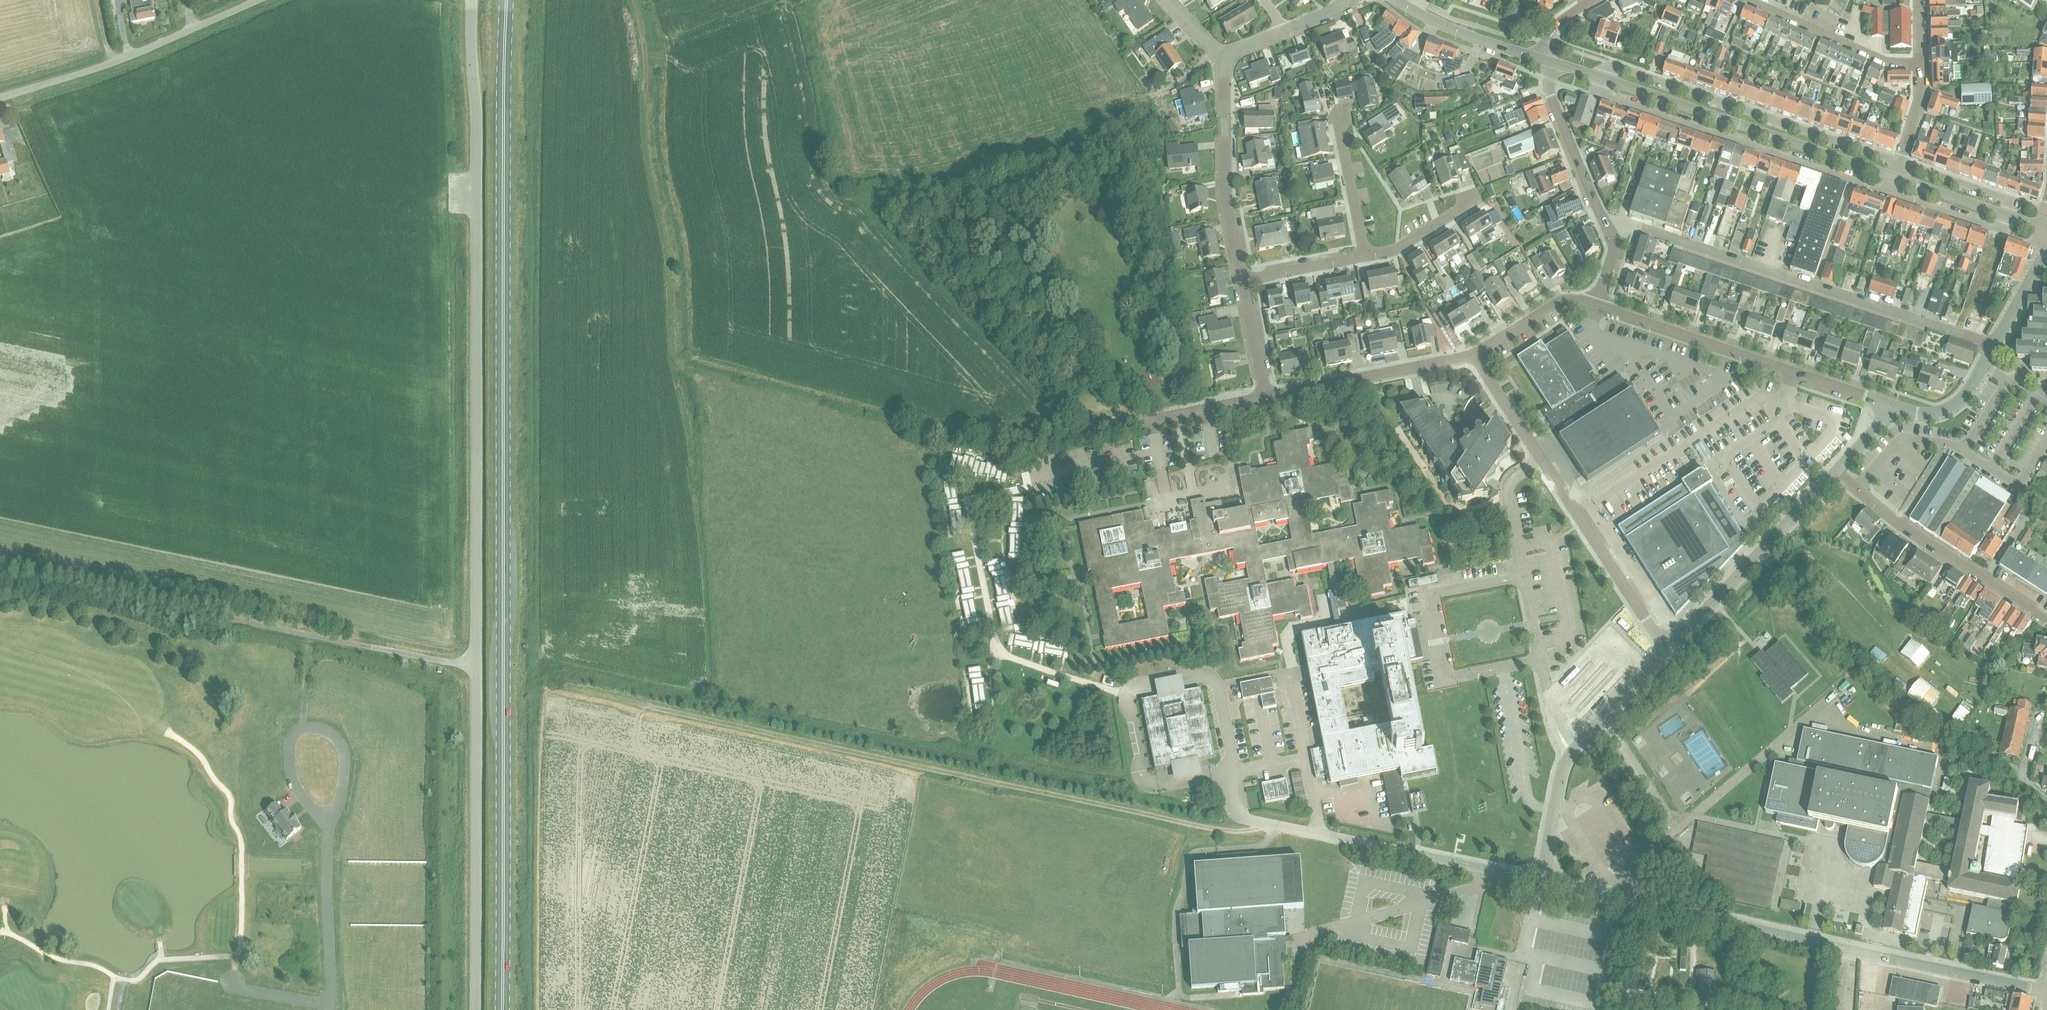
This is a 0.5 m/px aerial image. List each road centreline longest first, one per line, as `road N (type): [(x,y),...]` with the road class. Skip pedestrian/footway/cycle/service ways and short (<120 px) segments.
road 1 (primary): [(503,1009),(507,0)]
road 2 (track): [(1256,821),(1249,830),(1221,830),(580,692)]
road 3 (unclassified): [(476,668),(472,0)]
road 4 (residential): [(2046,991),(1540,880)]
road 5 (residential): [(1994,344),(1638,227),(1608,231)]
road 6 (residential): [(1540,880),(1244,819),(1233,776)]
road 7 (unclassified): [(475,1009),(476,668)]
road 8 (residential): [(1598,77),(1603,97),(1891,193)]
road 9 (residential): [(1900,163),(1618,67),(1598,77)]
road 10 (unclassified): [(0,569),(311,635)]
road 11 (tertiary): [(1598,77),(1896,178)]
road 12 (residential): [(1894,407),(1596,306)]
road 13 (unclassified): [(0,97),(92,70),(259,0)]
road 14 (residential): [(1233,776),(1159,789),(1145,784),(1143,773),(1131,692),(1203,674),(1215,686)]
road 15 (residential): [(2046,622),(1836,470)]
road 16 (residential): [(1668,652),(1836,470)]
road 17 (residential): [(1668,652),(1542,460)]
road 18 (residential): [(1241,280),(1225,188),(1224,56)]
road 19 (residential): [(1266,397),(1474,356)]
road 20 (residential): [(1920,64),(1885,62),(1746,0)]
road 21 (residential): [(1608,231),(1550,96),(1546,61)]
road 22 (unclassified): [(330,1004),(328,824)]
road 23 (unclassified): [(311,635),(476,668)]
road 24 (tertiary): [(1546,61),(1394,0)]
road 25 (residential): [(1364,256),(1332,112)]
road 26 (residential): [(1474,356),(1559,303),(1596,306)]
road 27 (residential): [(1894,407),(1918,415),(1950,408),(1968,392),(1994,344)]
road 28 (residential): [(1525,577),(1509,493),(1513,480),(1542,460)]
road 29 (residential): [(1576,746),(1668,652)]
road 30 (residential): [(2007,215),(2010,200),(1900,163)]
road 31 (residential): [(1891,193),(1998,229),(2007,215)]
road 32 (residential): [(1540,880),(1570,756)]
road 33 (residential): [(1364,256),(1393,251),(1475,200)]
road 34 (residential): [(1241,280),(1364,256)]
road 35 (unclassified): [(328,824),(344,773),(341,746),(329,733),(303,729)]
road 36 (residential): [(1542,460),(1474,356)]

